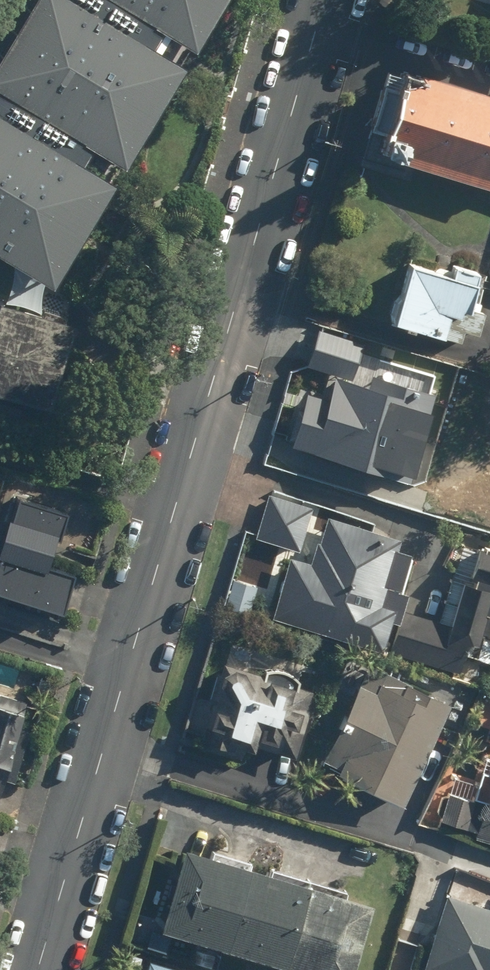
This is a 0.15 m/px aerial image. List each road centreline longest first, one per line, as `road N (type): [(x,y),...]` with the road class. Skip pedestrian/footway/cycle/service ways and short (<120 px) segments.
road 1 (residential): [(324,0),(39,969)]

